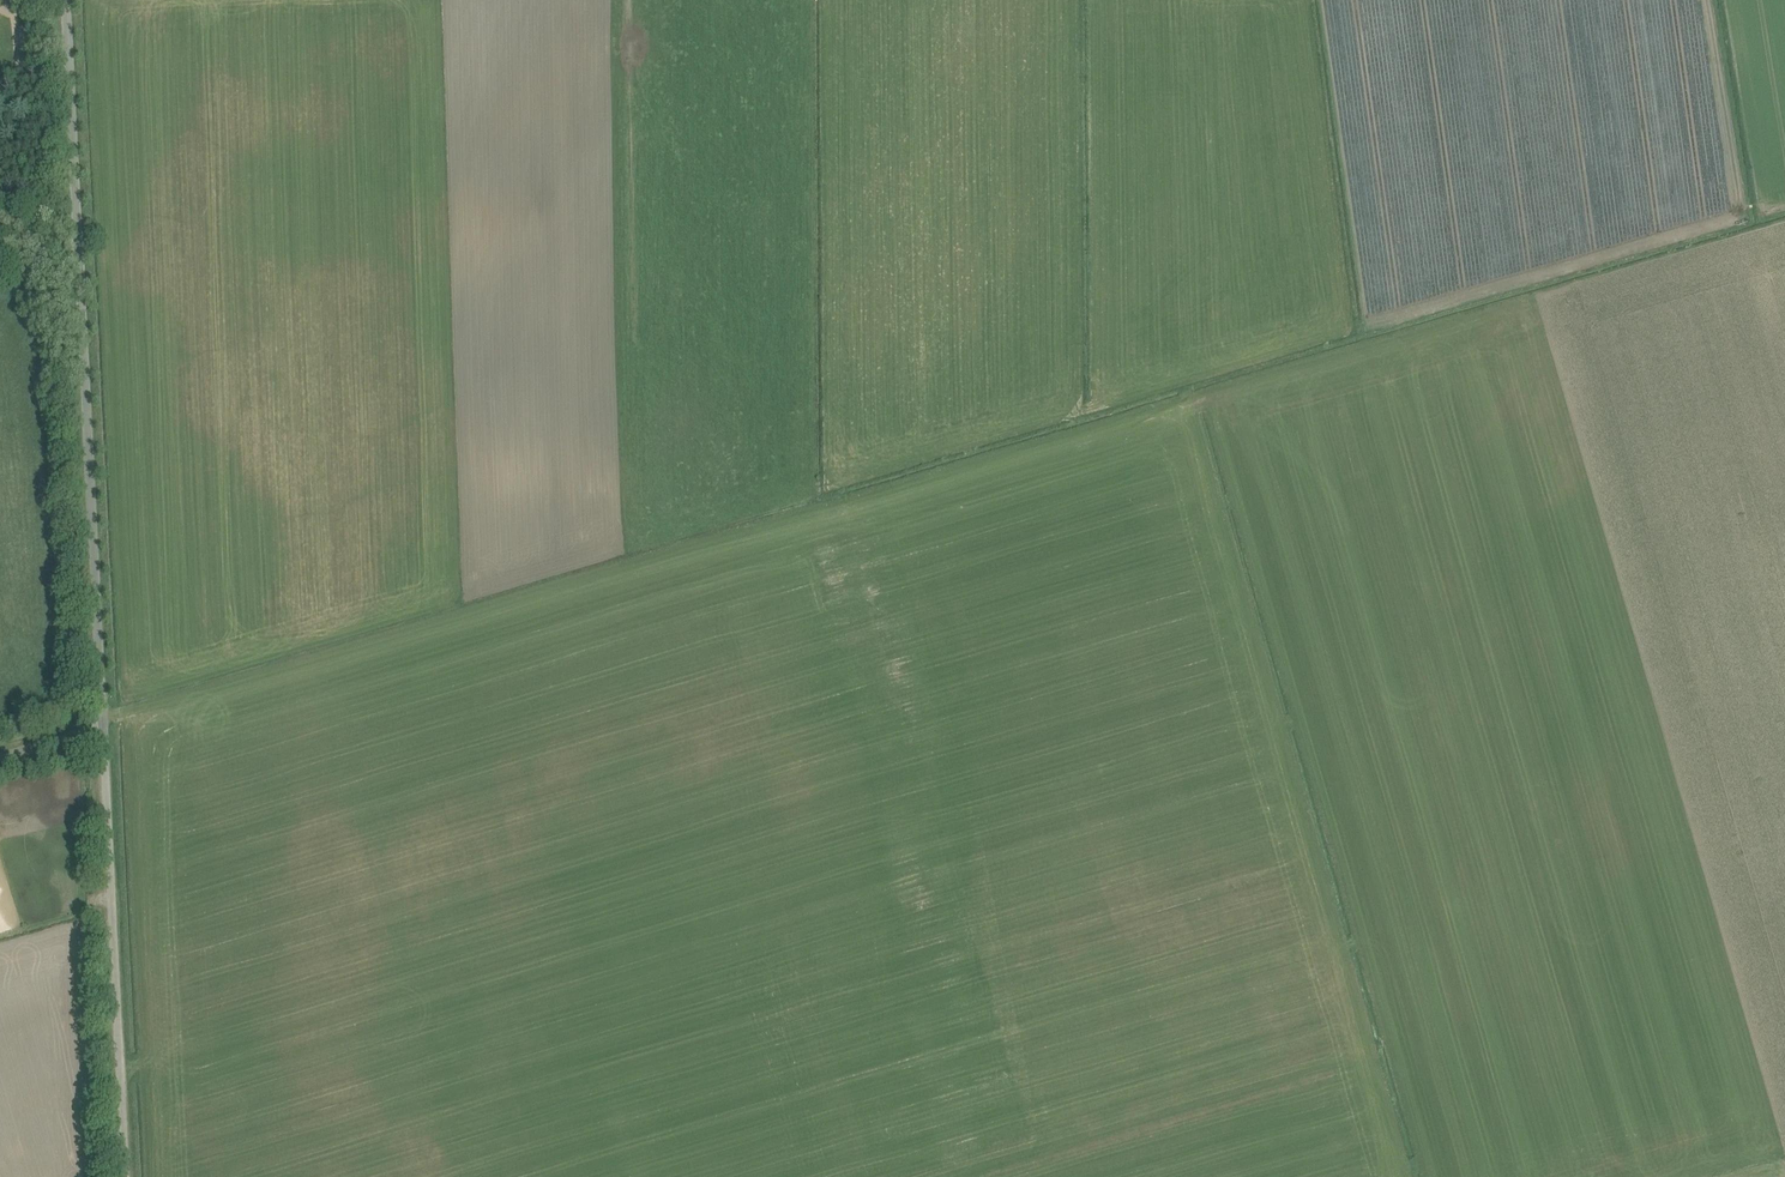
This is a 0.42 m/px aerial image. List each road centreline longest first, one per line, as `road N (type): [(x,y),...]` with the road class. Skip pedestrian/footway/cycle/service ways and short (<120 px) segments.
road 1 (unclassified): [(126,1176),(66,0)]

